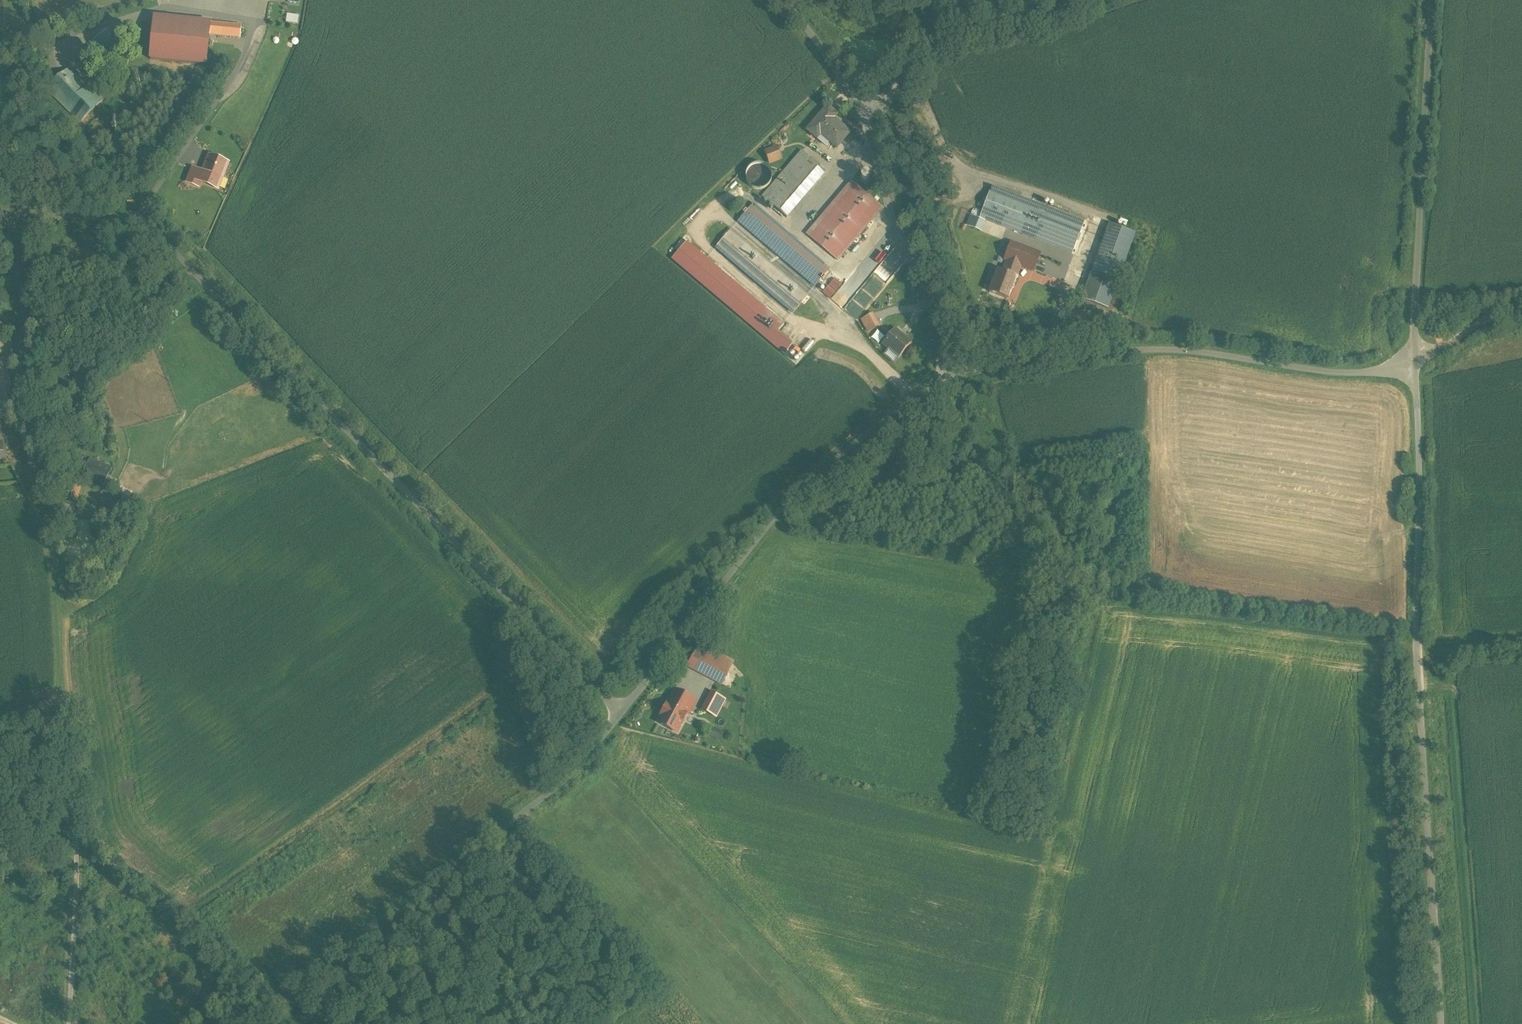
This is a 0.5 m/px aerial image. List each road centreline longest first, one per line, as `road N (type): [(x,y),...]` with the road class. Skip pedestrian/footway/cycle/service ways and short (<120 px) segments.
road 1 (unclassified): [(0,212),(117,219),(157,236),(621,714)]
road 2 (unclassified): [(1413,368),(1447,1023)]
road 3 (unclassified): [(244,1023),(531,808),(583,763),(621,714)]
road 4 (residential): [(946,380),(994,367),(1169,350),(1355,374),(1413,368)]
road 5 (residential): [(621,714),(799,492),(946,380)]
road 6 (unclassified): [(1431,0),(1413,368)]
road 7 (unclassified): [(946,380),(873,128)]
road 8 (unclassified): [(873,128),(916,51),(937,33),(1039,0)]
road 9 (track): [(69,1023),(80,818)]
road 10 (unclassified): [(782,0),(873,128)]
road 11 (unclassified): [(1413,368),(1493,320),(1521,313)]

